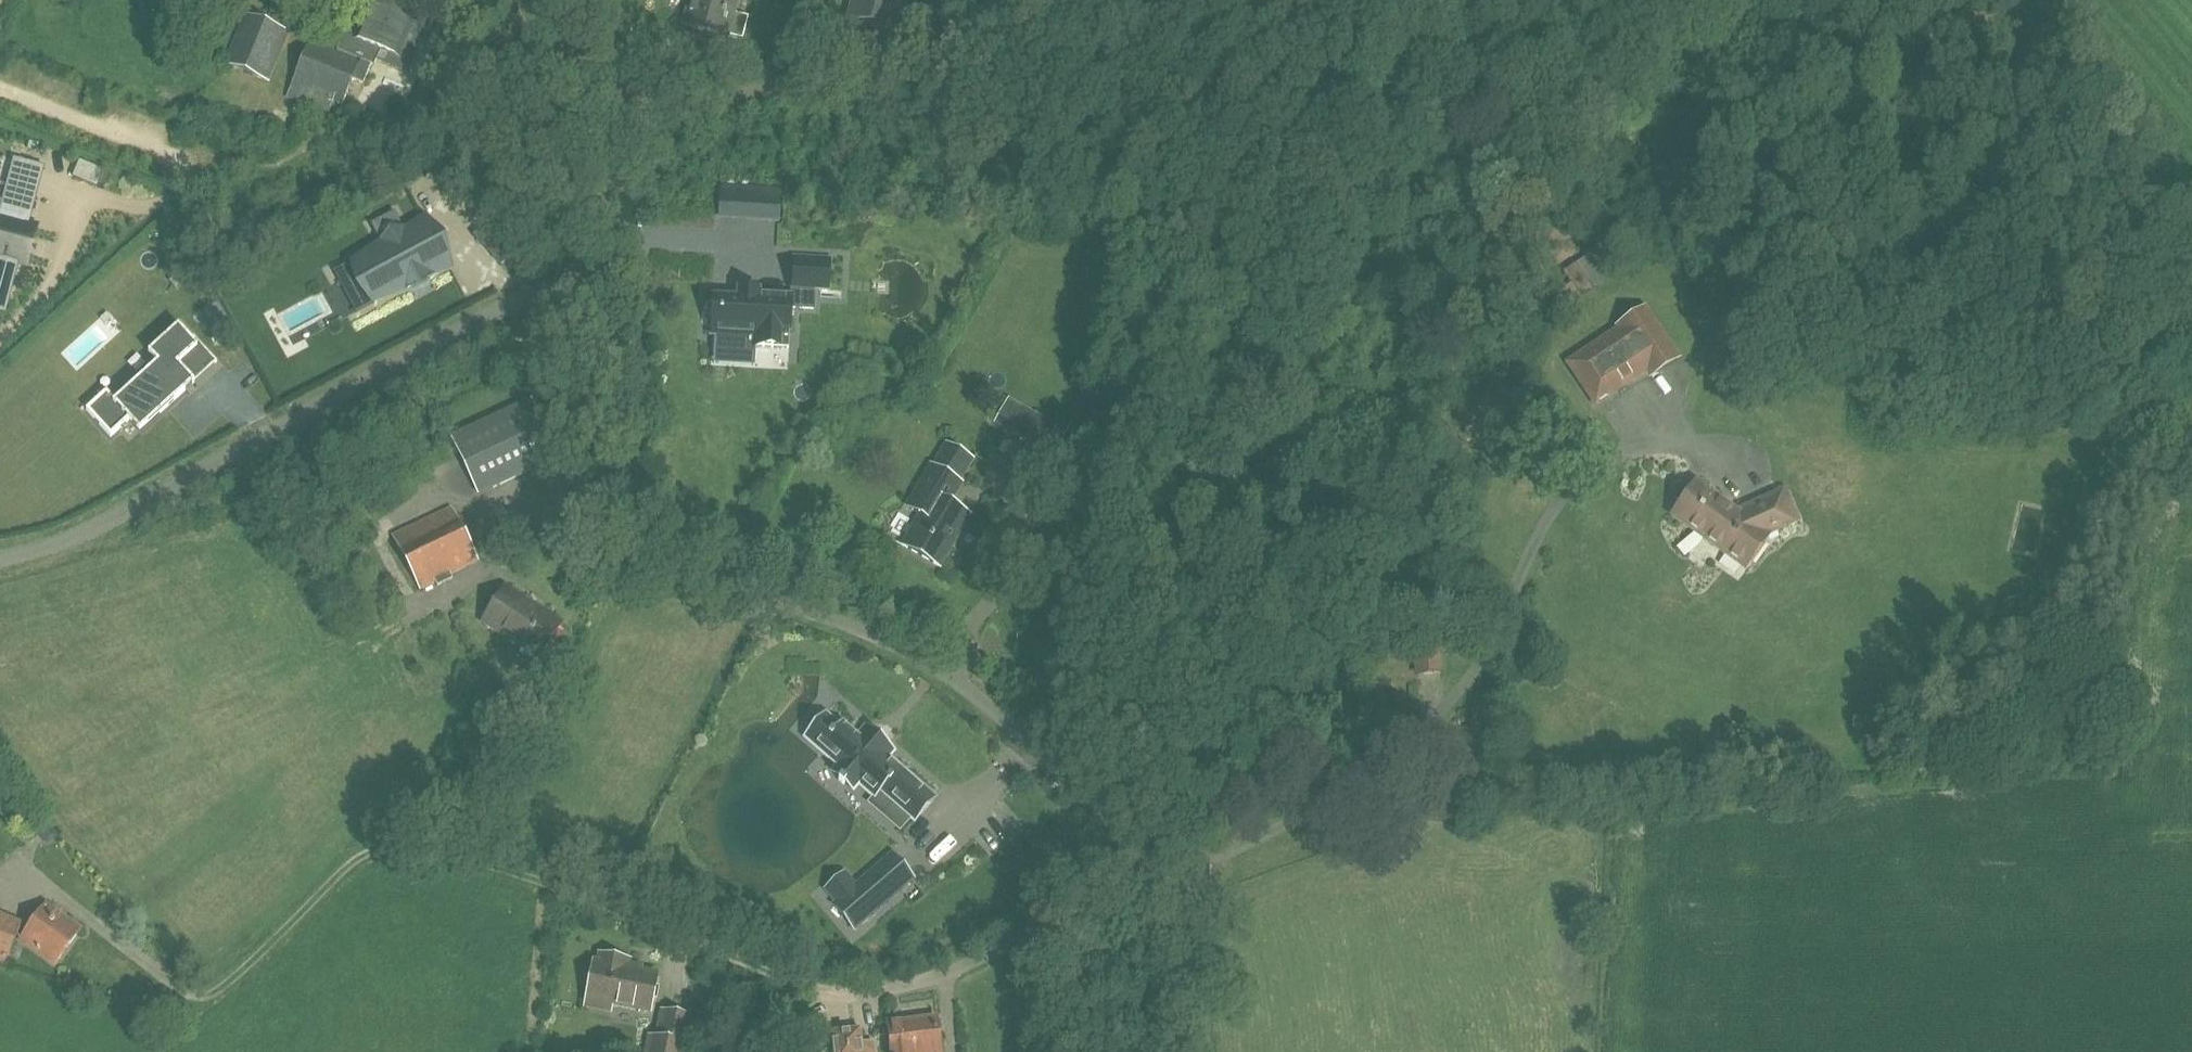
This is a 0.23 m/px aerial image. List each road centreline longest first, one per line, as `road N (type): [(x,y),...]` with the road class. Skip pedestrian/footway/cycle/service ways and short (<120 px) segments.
road 1 (unclassified): [(1181,892),(1127,831),(948,673),(848,624),(598,527),(584,491),(597,281)]
road 2 (unclassified): [(1181,892),(1191,749),(1181,578),(1192,490),(1233,338),(1349,0)]
road 3 (residential): [(597,281),(547,287),(78,539),(0,562)]
road 4 (unclassified): [(607,99),(743,94),(978,47)]
road 5 (residential): [(1181,892),(1061,921),(911,985),(838,992)]
road 6 (track): [(978,47),(1255,0)]
road 7 (unclassified): [(597,281),(607,99)]
road 8 (unclassified): [(0,89),(167,157)]
road 9 (unclassified): [(1181,892),(1204,1051)]
road 10 (residential): [(607,99),(497,6)]

